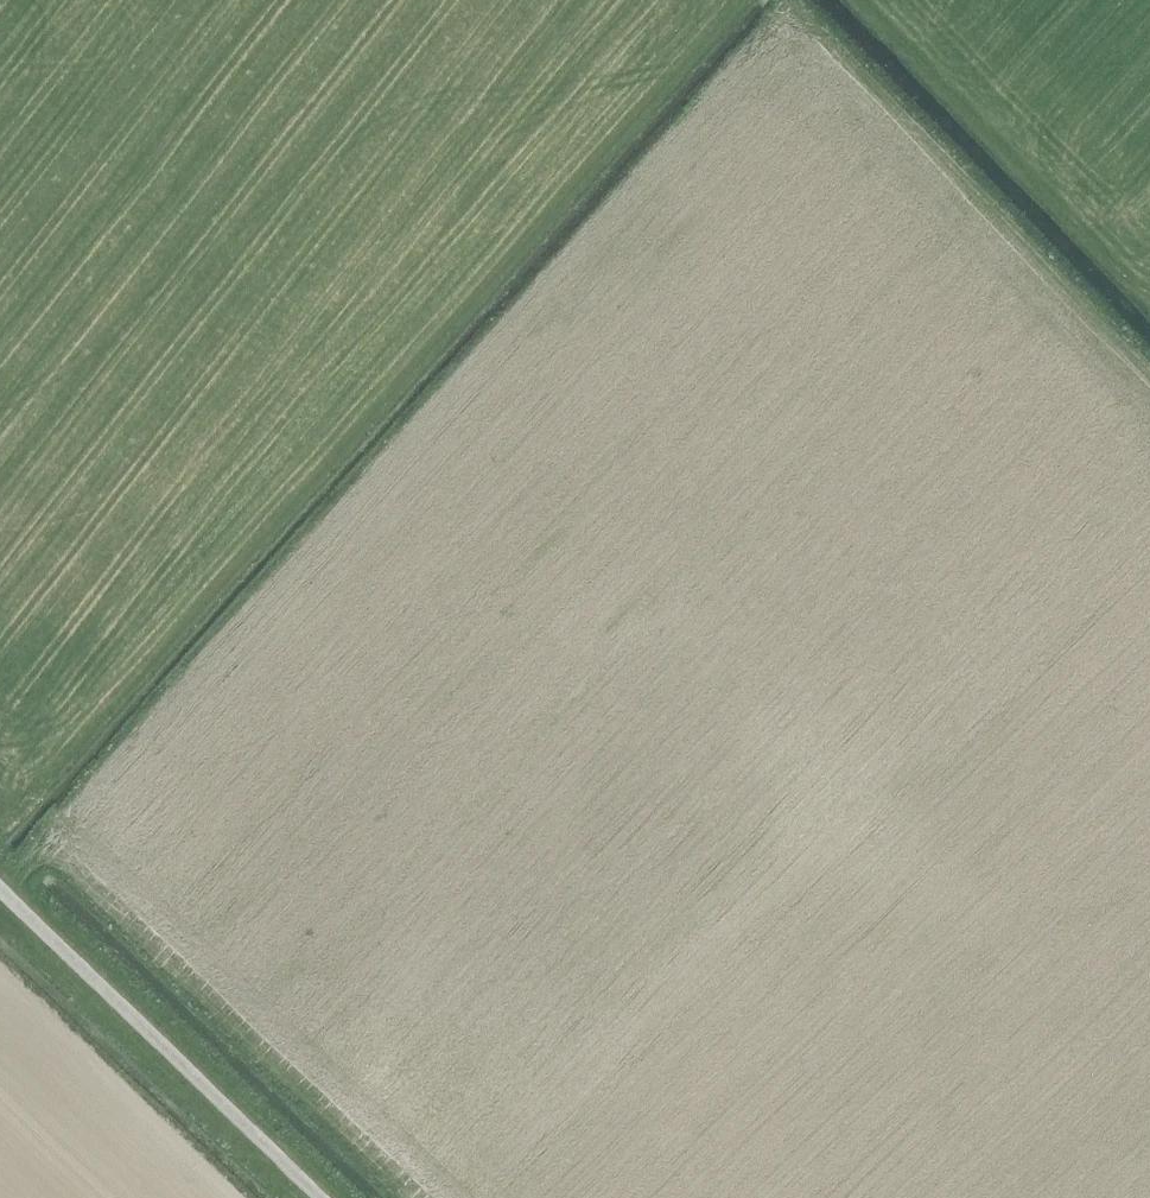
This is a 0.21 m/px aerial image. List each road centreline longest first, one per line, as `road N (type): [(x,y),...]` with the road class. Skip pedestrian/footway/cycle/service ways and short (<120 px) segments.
road 1 (unclassified): [(322,1197),(0,888)]

